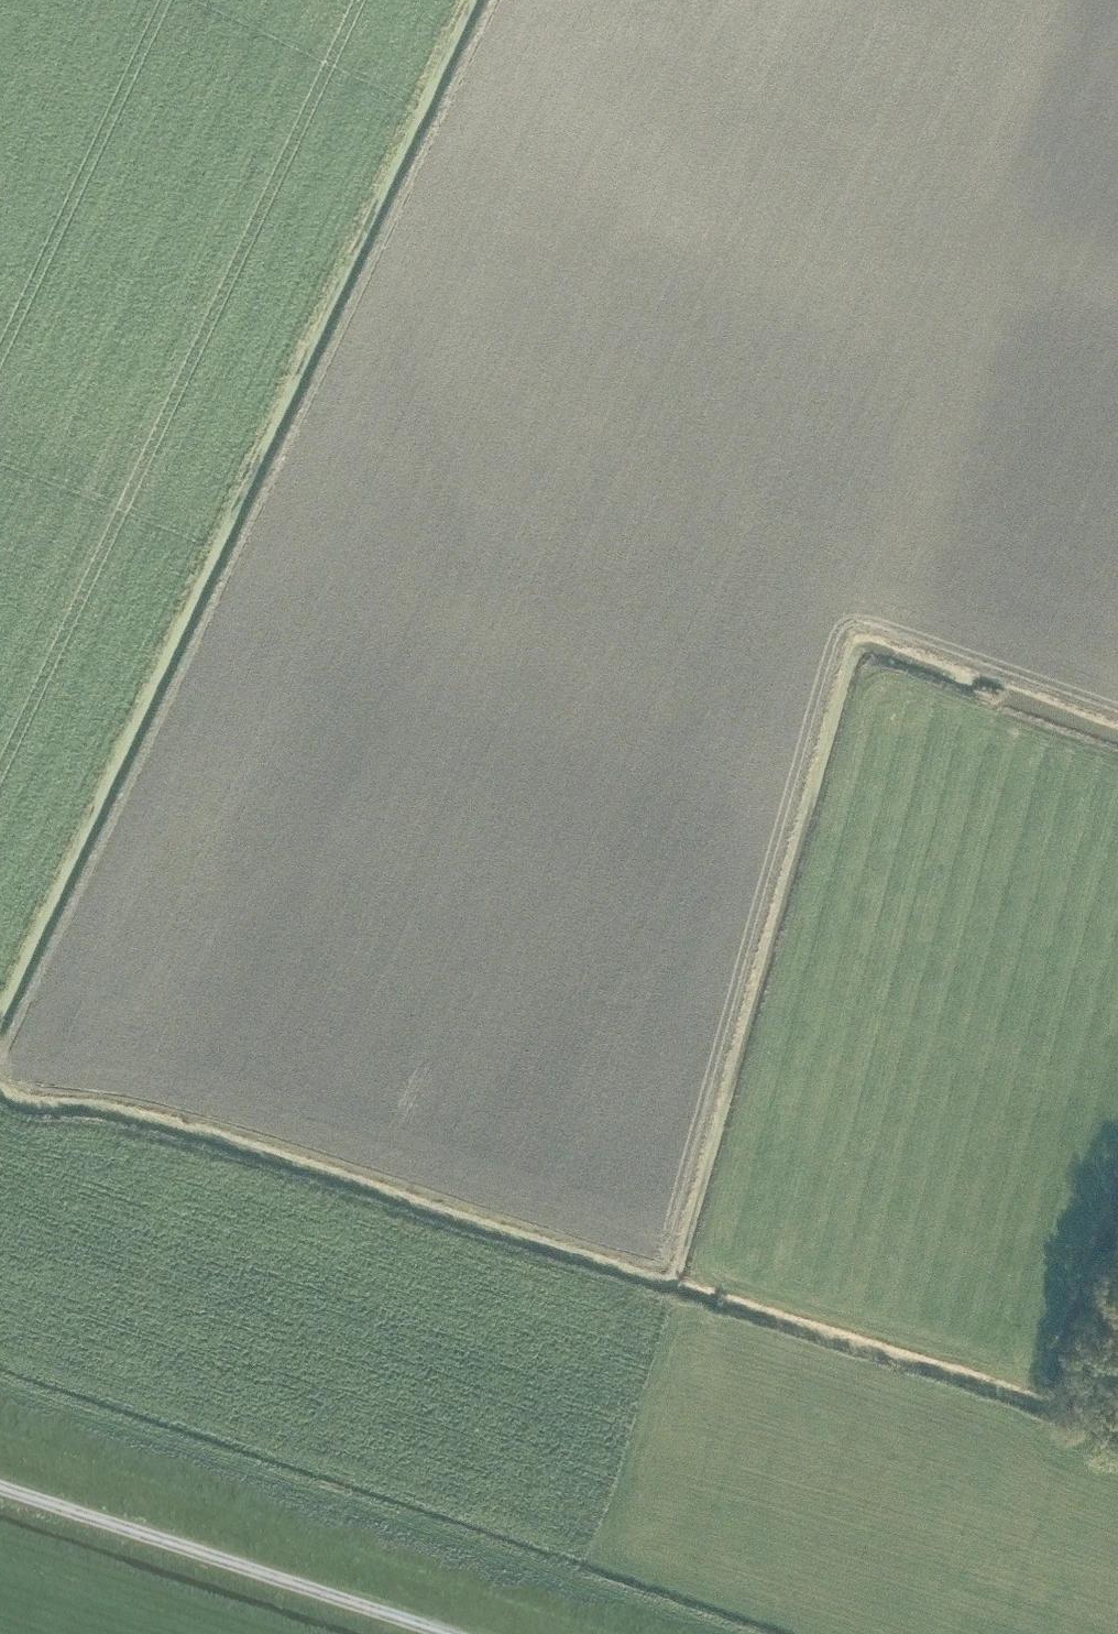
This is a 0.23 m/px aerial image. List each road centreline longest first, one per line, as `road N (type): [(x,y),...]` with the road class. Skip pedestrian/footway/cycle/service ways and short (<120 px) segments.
road 1 (unclassified): [(450,1633),(0,1486)]

